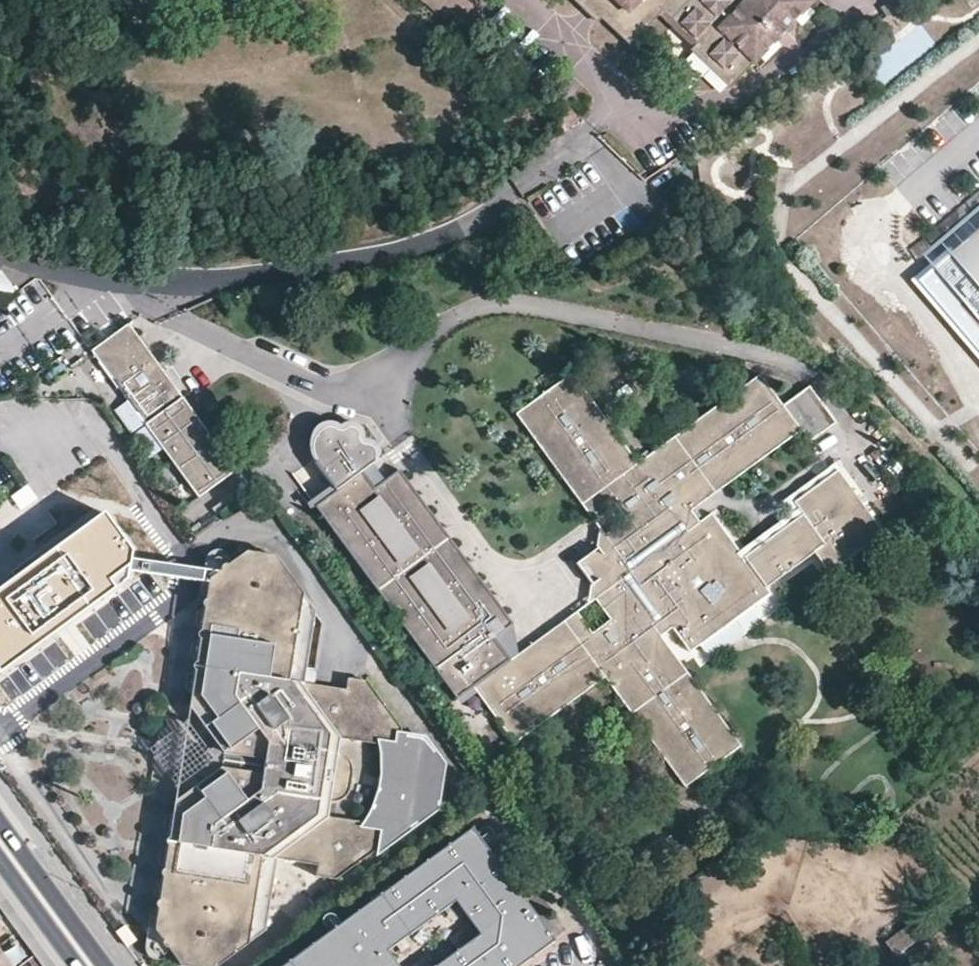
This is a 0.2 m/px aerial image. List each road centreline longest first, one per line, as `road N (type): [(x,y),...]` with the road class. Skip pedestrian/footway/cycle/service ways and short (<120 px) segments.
road 1 (residential): [(576,136),(491,201),(441,227),(347,252),(159,276),(0,250)]
road 2 (primary): [(0,839),(92,965)]

